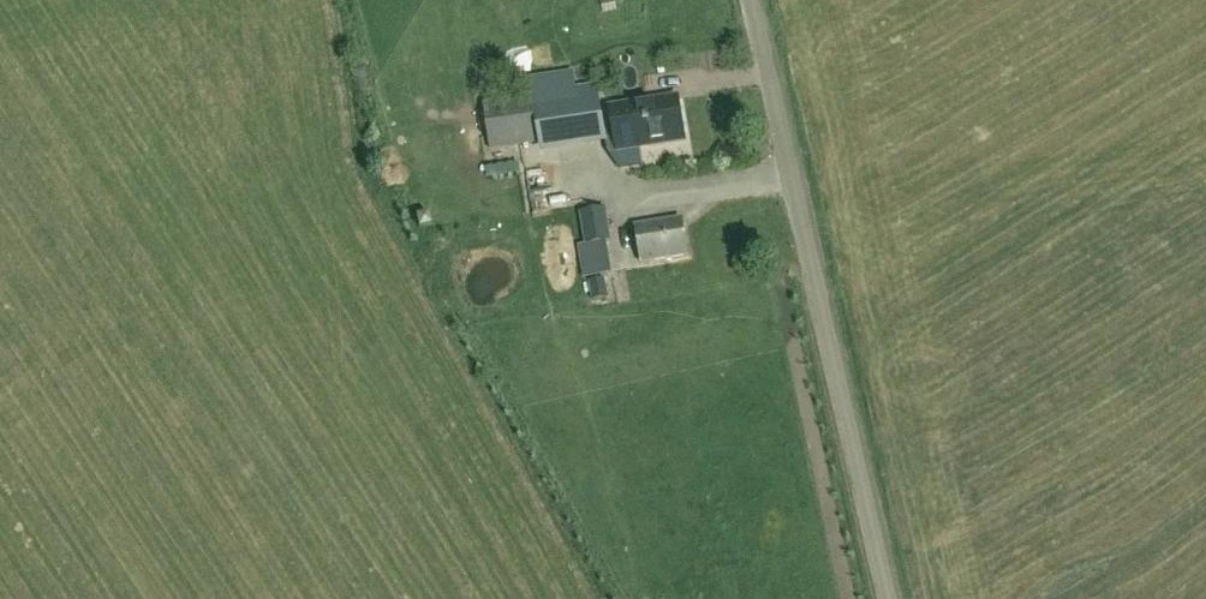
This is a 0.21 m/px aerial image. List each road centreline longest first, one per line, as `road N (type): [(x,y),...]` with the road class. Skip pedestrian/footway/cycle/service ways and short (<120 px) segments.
road 1 (unclassified): [(889,598),(751,0)]

